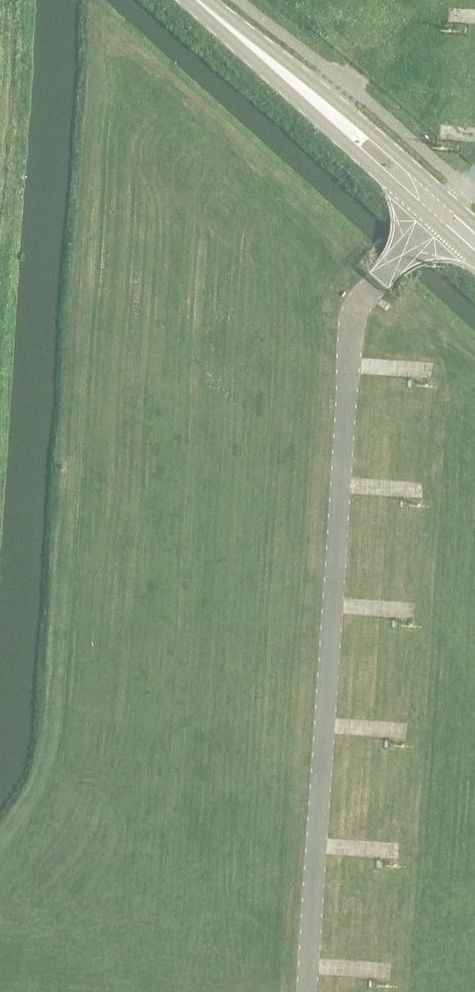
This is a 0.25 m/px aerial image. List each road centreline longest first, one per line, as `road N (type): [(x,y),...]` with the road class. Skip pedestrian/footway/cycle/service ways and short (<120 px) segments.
road 1 (secondary): [(474,236),(198,0)]

